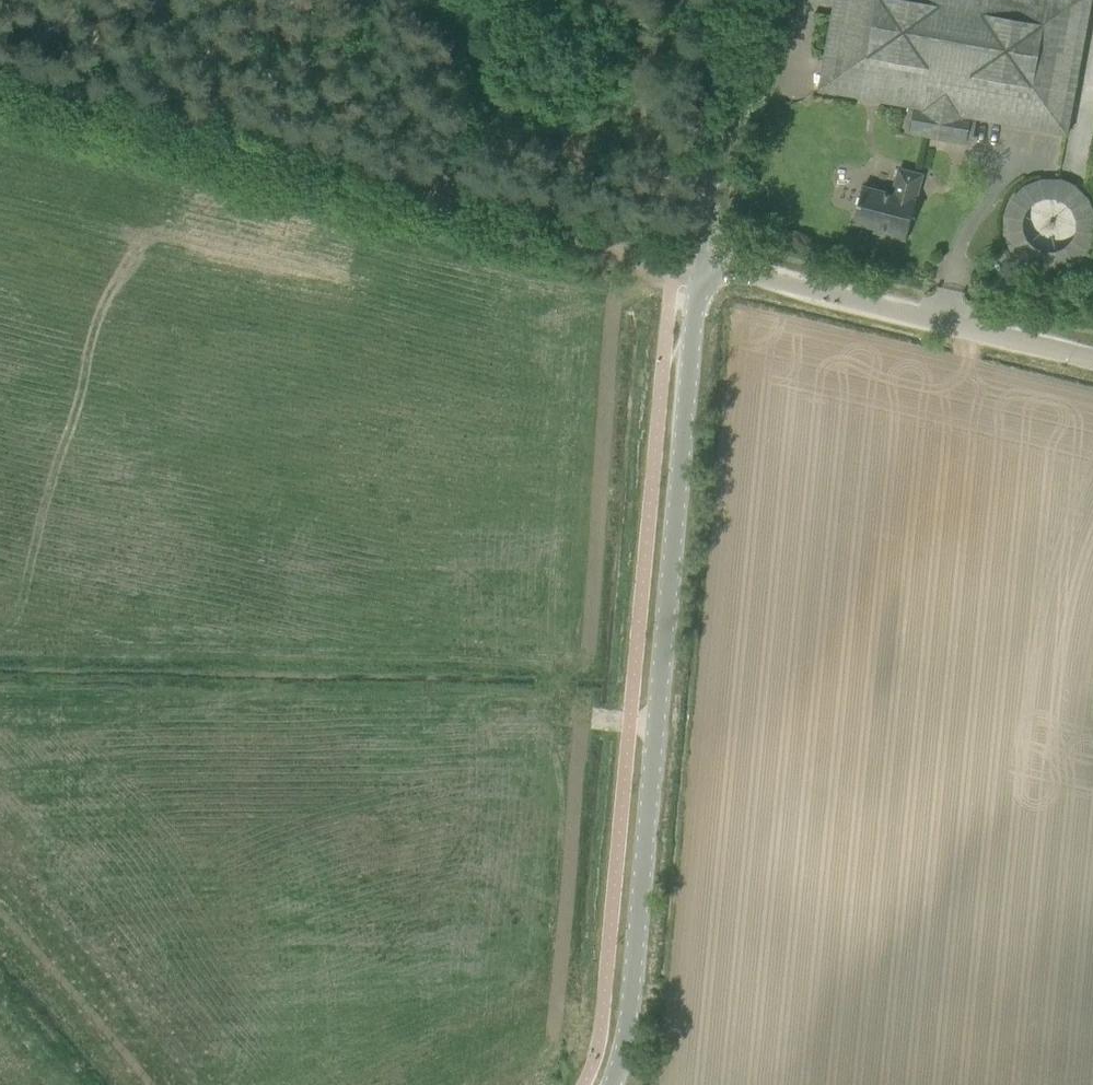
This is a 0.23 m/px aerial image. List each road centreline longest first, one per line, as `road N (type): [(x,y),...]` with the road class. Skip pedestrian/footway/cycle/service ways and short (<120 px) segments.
road 1 (unclassified): [(611,1084),(626,1039),(702,272)]
road 2 (track): [(672,275),(582,234),(486,207),(0,86)]
road 3 (unclassified): [(1092,351),(733,272),(702,272)]
road 4 (unclassified): [(702,272),(731,0)]

